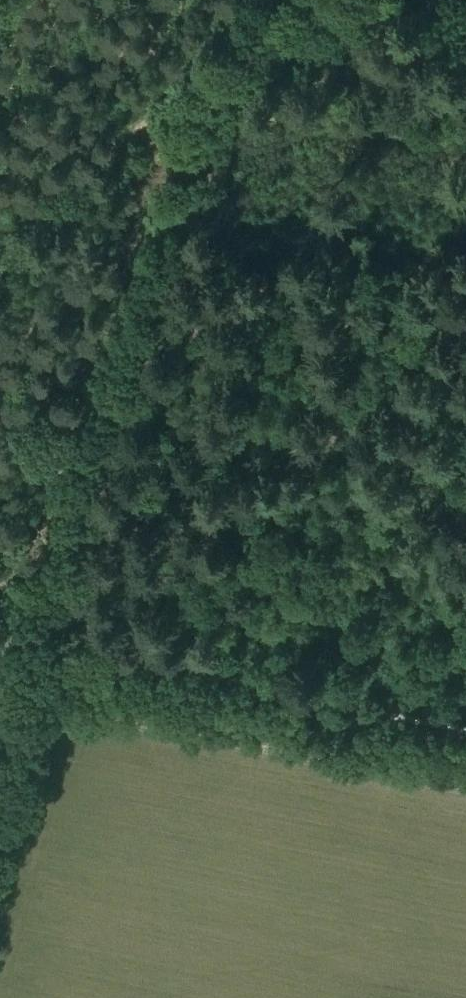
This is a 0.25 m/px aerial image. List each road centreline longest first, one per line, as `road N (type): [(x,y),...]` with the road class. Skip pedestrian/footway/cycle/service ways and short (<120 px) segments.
road 1 (track): [(465,154),(267,119),(246,124),(228,143),(201,197),(147,405),(61,678)]
road 2 (track): [(465,785),(218,740),(158,712),(34,690)]
road 3 (track): [(465,439),(150,389)]

